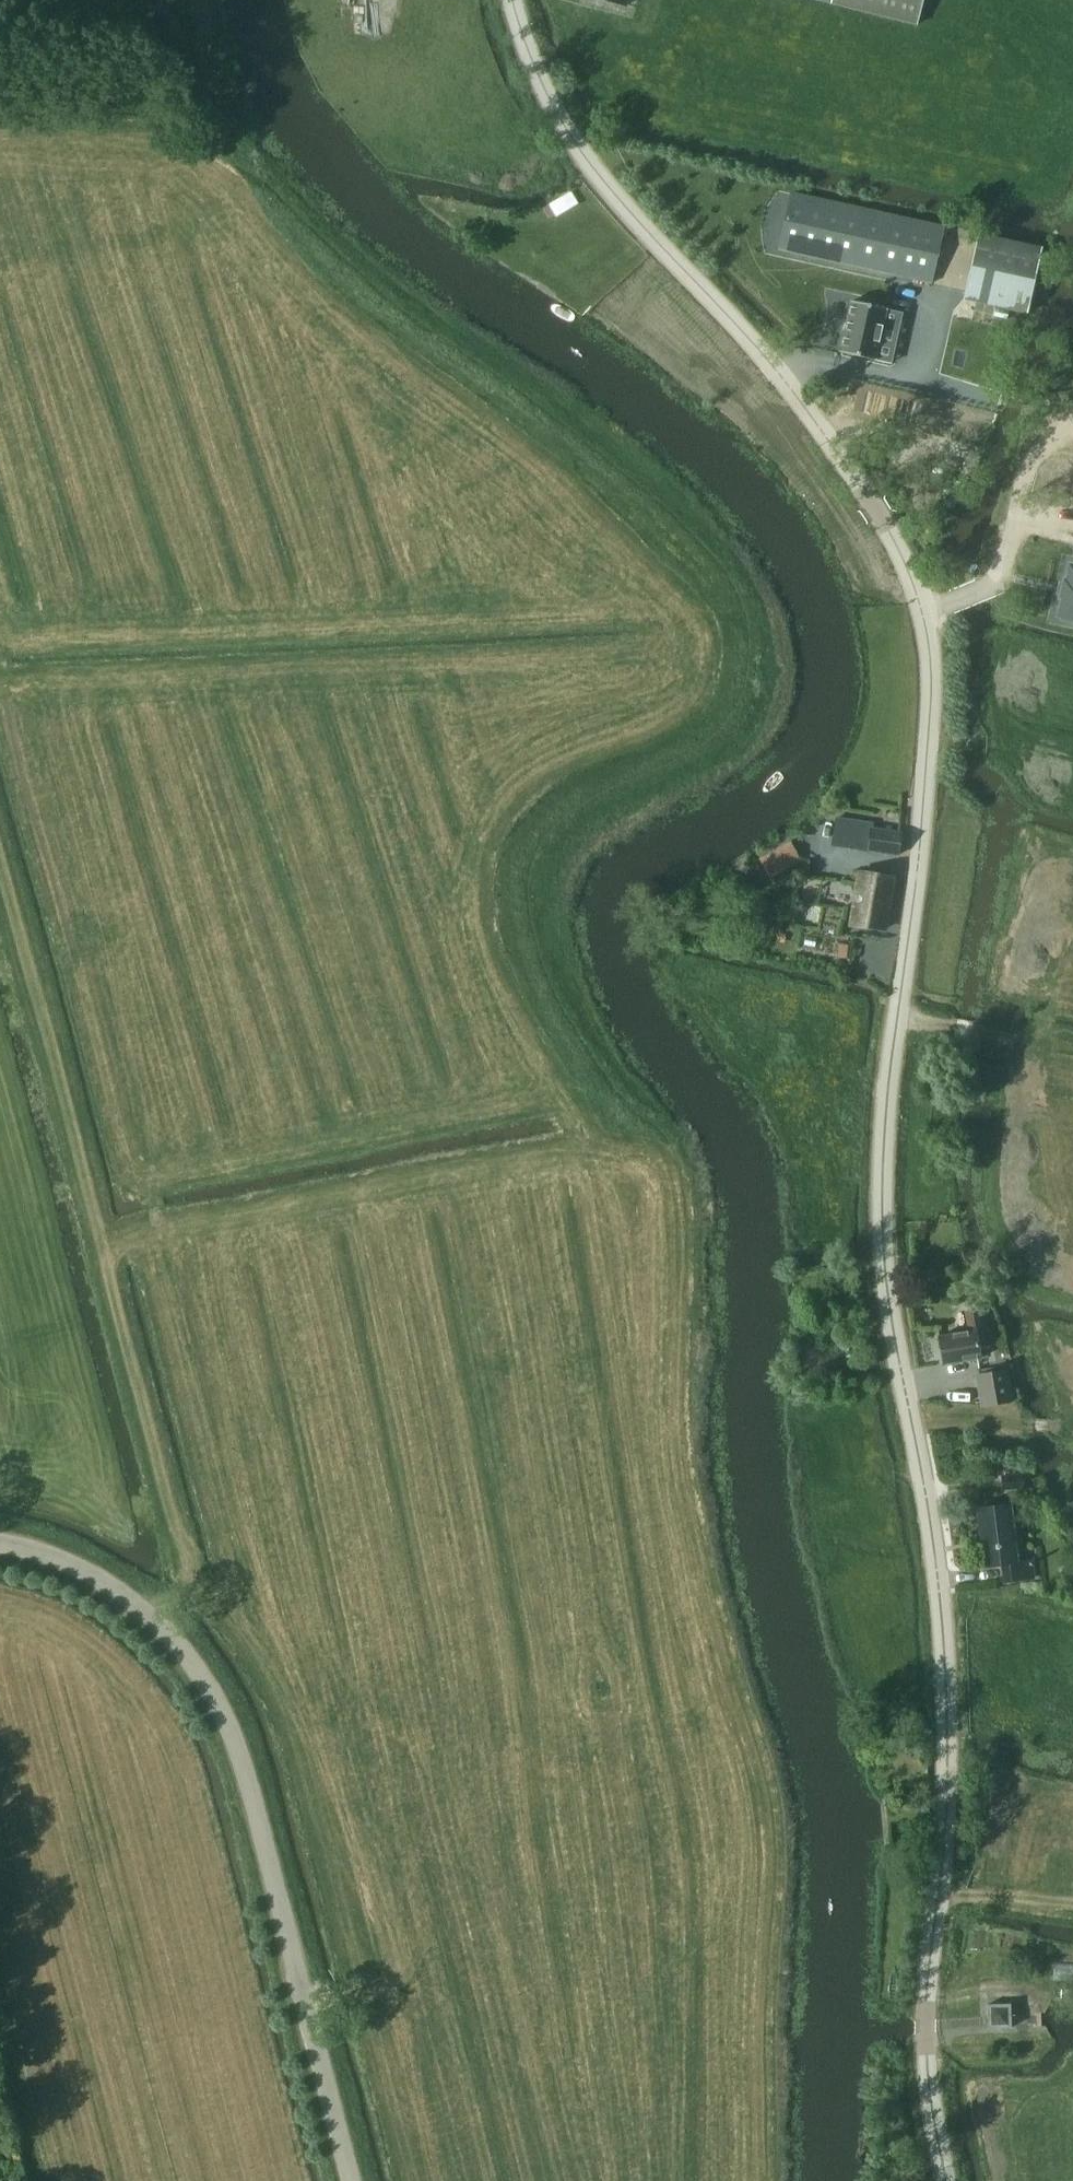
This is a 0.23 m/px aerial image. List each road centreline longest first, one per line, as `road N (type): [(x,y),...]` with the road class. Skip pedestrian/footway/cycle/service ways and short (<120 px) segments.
road 1 (unclassified): [(942,2180),(921,2070),(949,1735),(932,1522),(898,1369),(878,1145),(927,756),(931,656),(915,589),(872,507),(784,379),(591,169),(537,75),(512,0)]
road 2 (unclassified): [(348,2180),(228,1721),(194,1663),(117,1591),(64,1560),(0,1542)]

